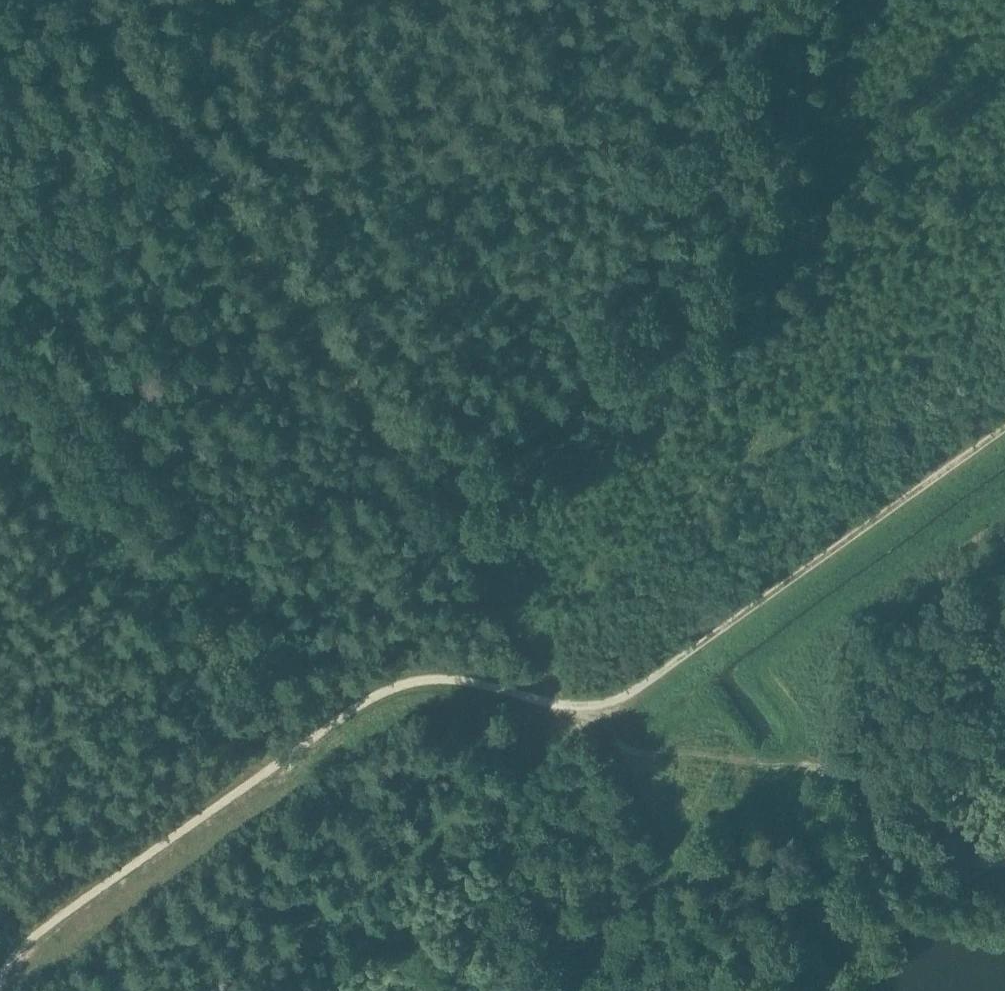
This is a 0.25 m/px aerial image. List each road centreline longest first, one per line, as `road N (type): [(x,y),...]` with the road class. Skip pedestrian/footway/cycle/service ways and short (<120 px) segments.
road 1 (track): [(3,990),(33,937),(360,706),(399,687),(448,679),(577,706),(627,698),(1004,429)]
road 2 (track): [(90,0),(530,629),(563,702)]
road 3 (track): [(628,990),(649,942),(655,881),(672,853),(674,826),(577,706),(569,733),(221,990)]

